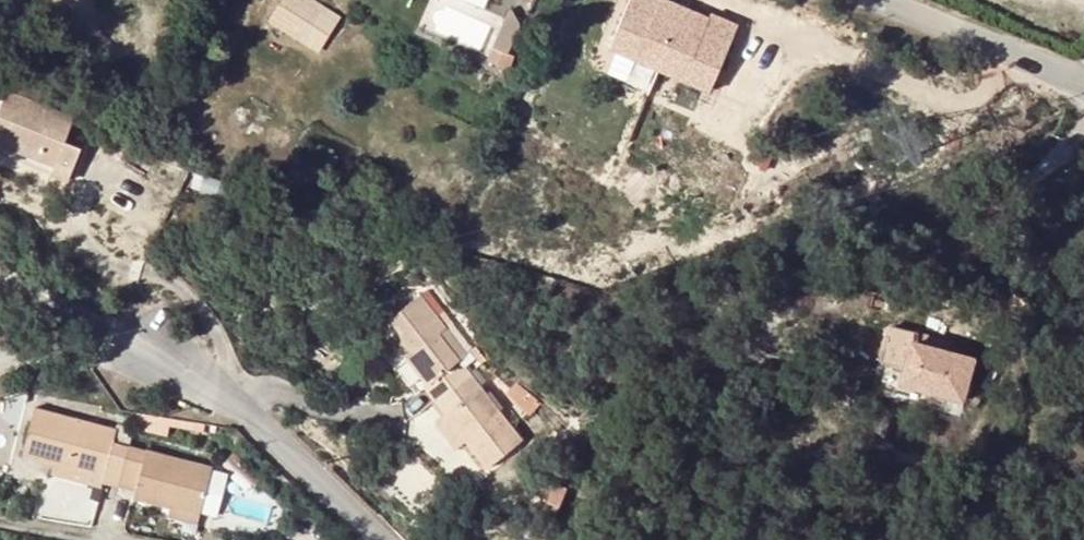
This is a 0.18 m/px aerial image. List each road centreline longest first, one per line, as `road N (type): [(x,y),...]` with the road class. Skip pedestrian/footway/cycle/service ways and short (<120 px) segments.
road 1 (residential): [(116,334),(223,391),(380,539)]
road 2 (unclassified): [(1083,88),(876,0)]
road 3 (residential): [(116,334),(0,275)]

